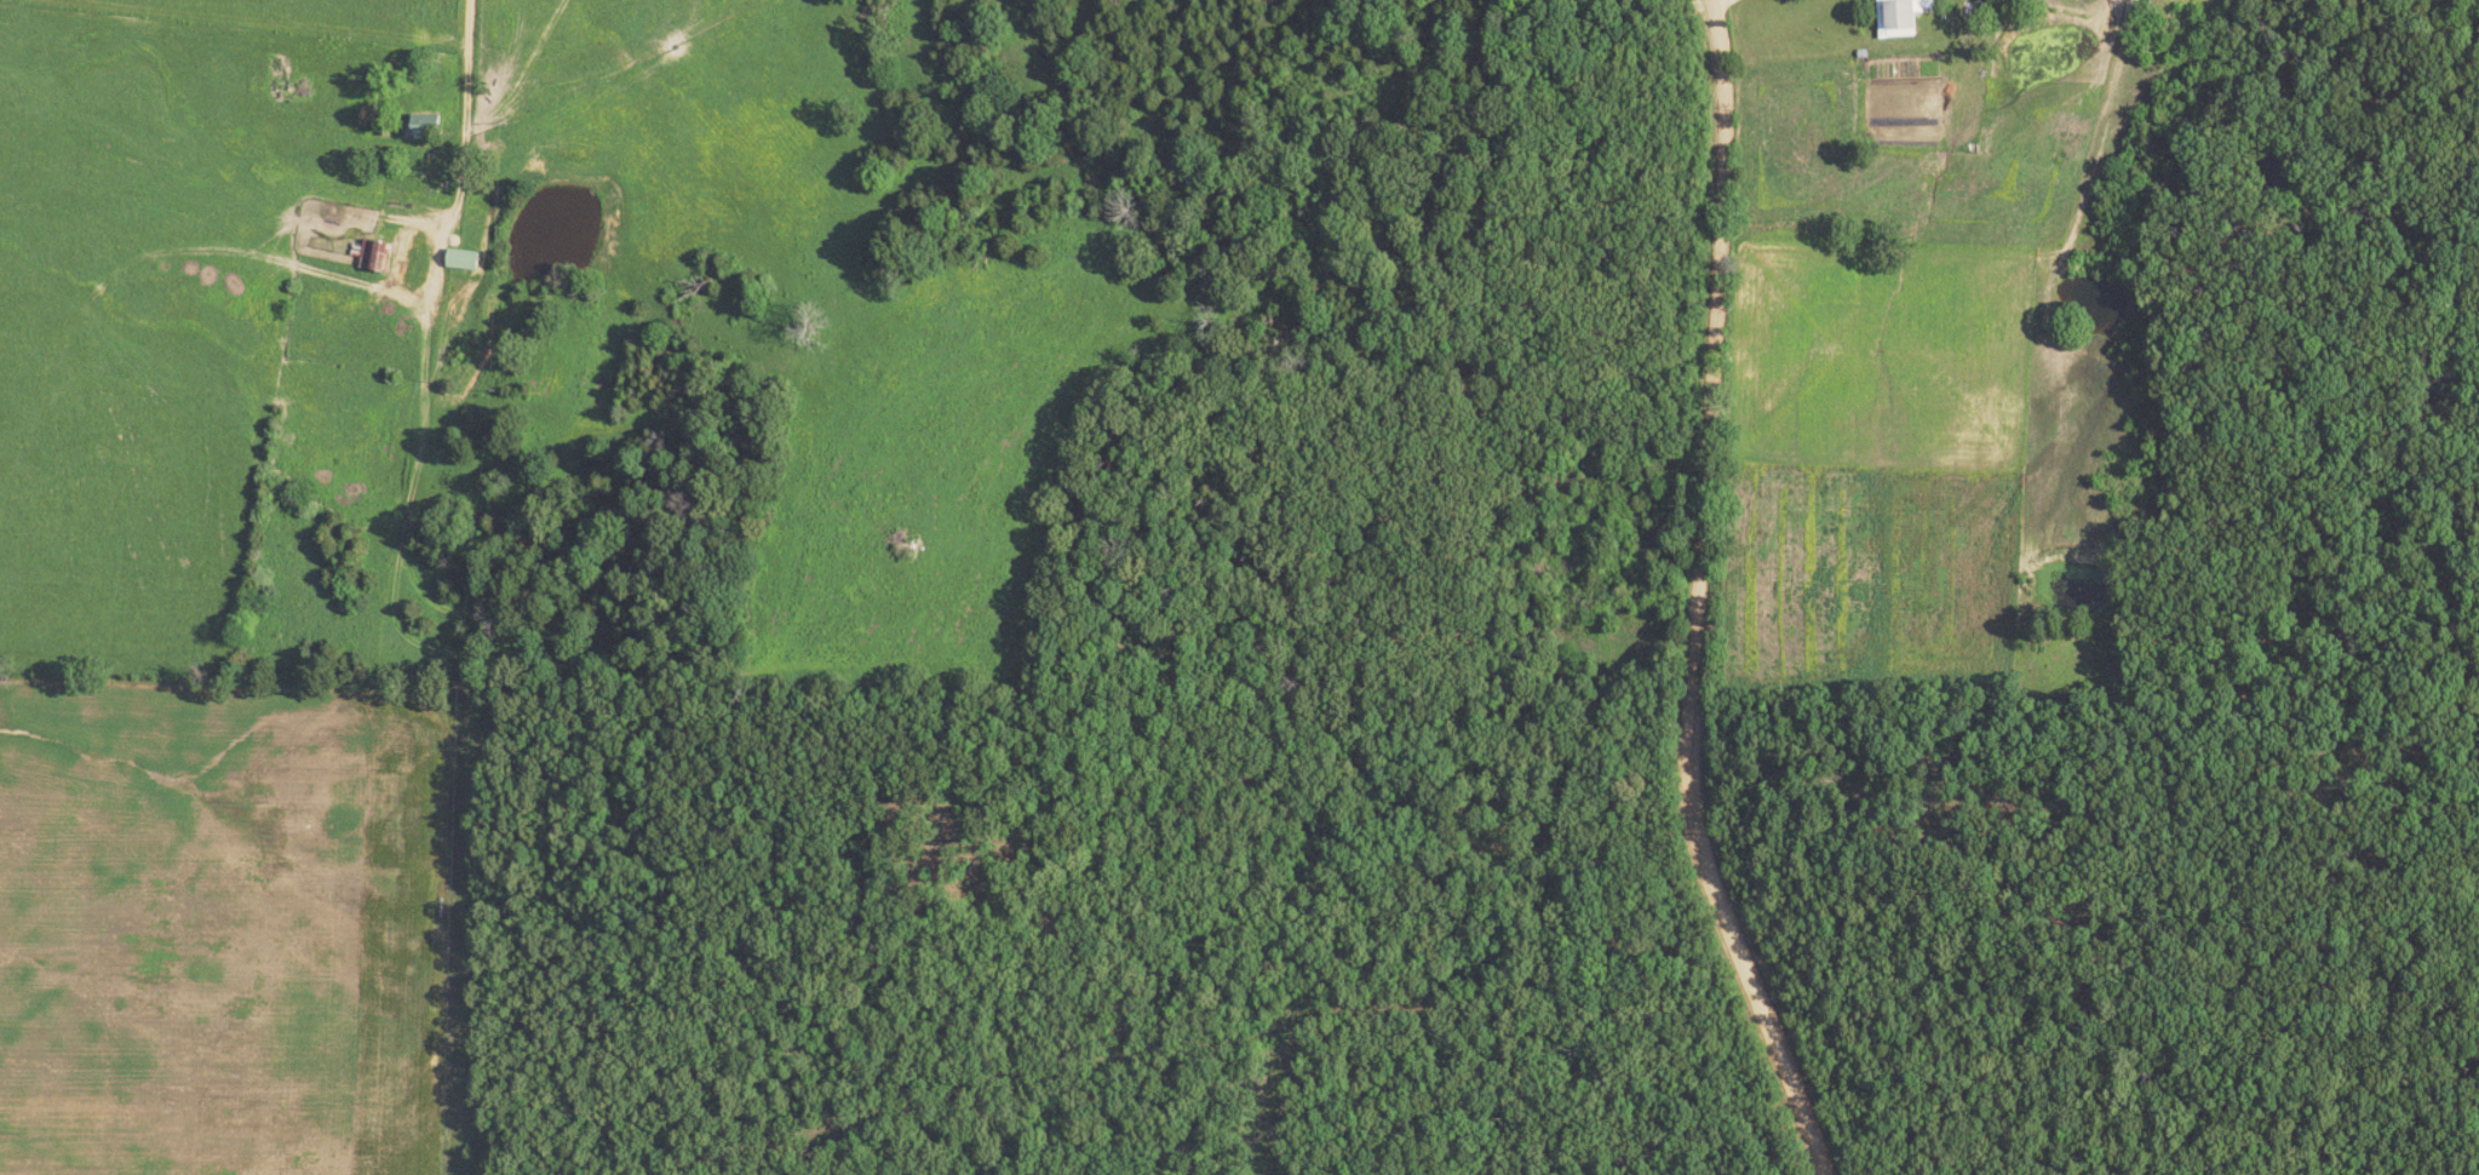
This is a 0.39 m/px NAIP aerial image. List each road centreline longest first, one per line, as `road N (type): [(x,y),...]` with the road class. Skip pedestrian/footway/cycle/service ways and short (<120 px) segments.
road 1 (residential): [(1815,1174),(1716,904),(1687,790),(1725,87),(1712,0)]

